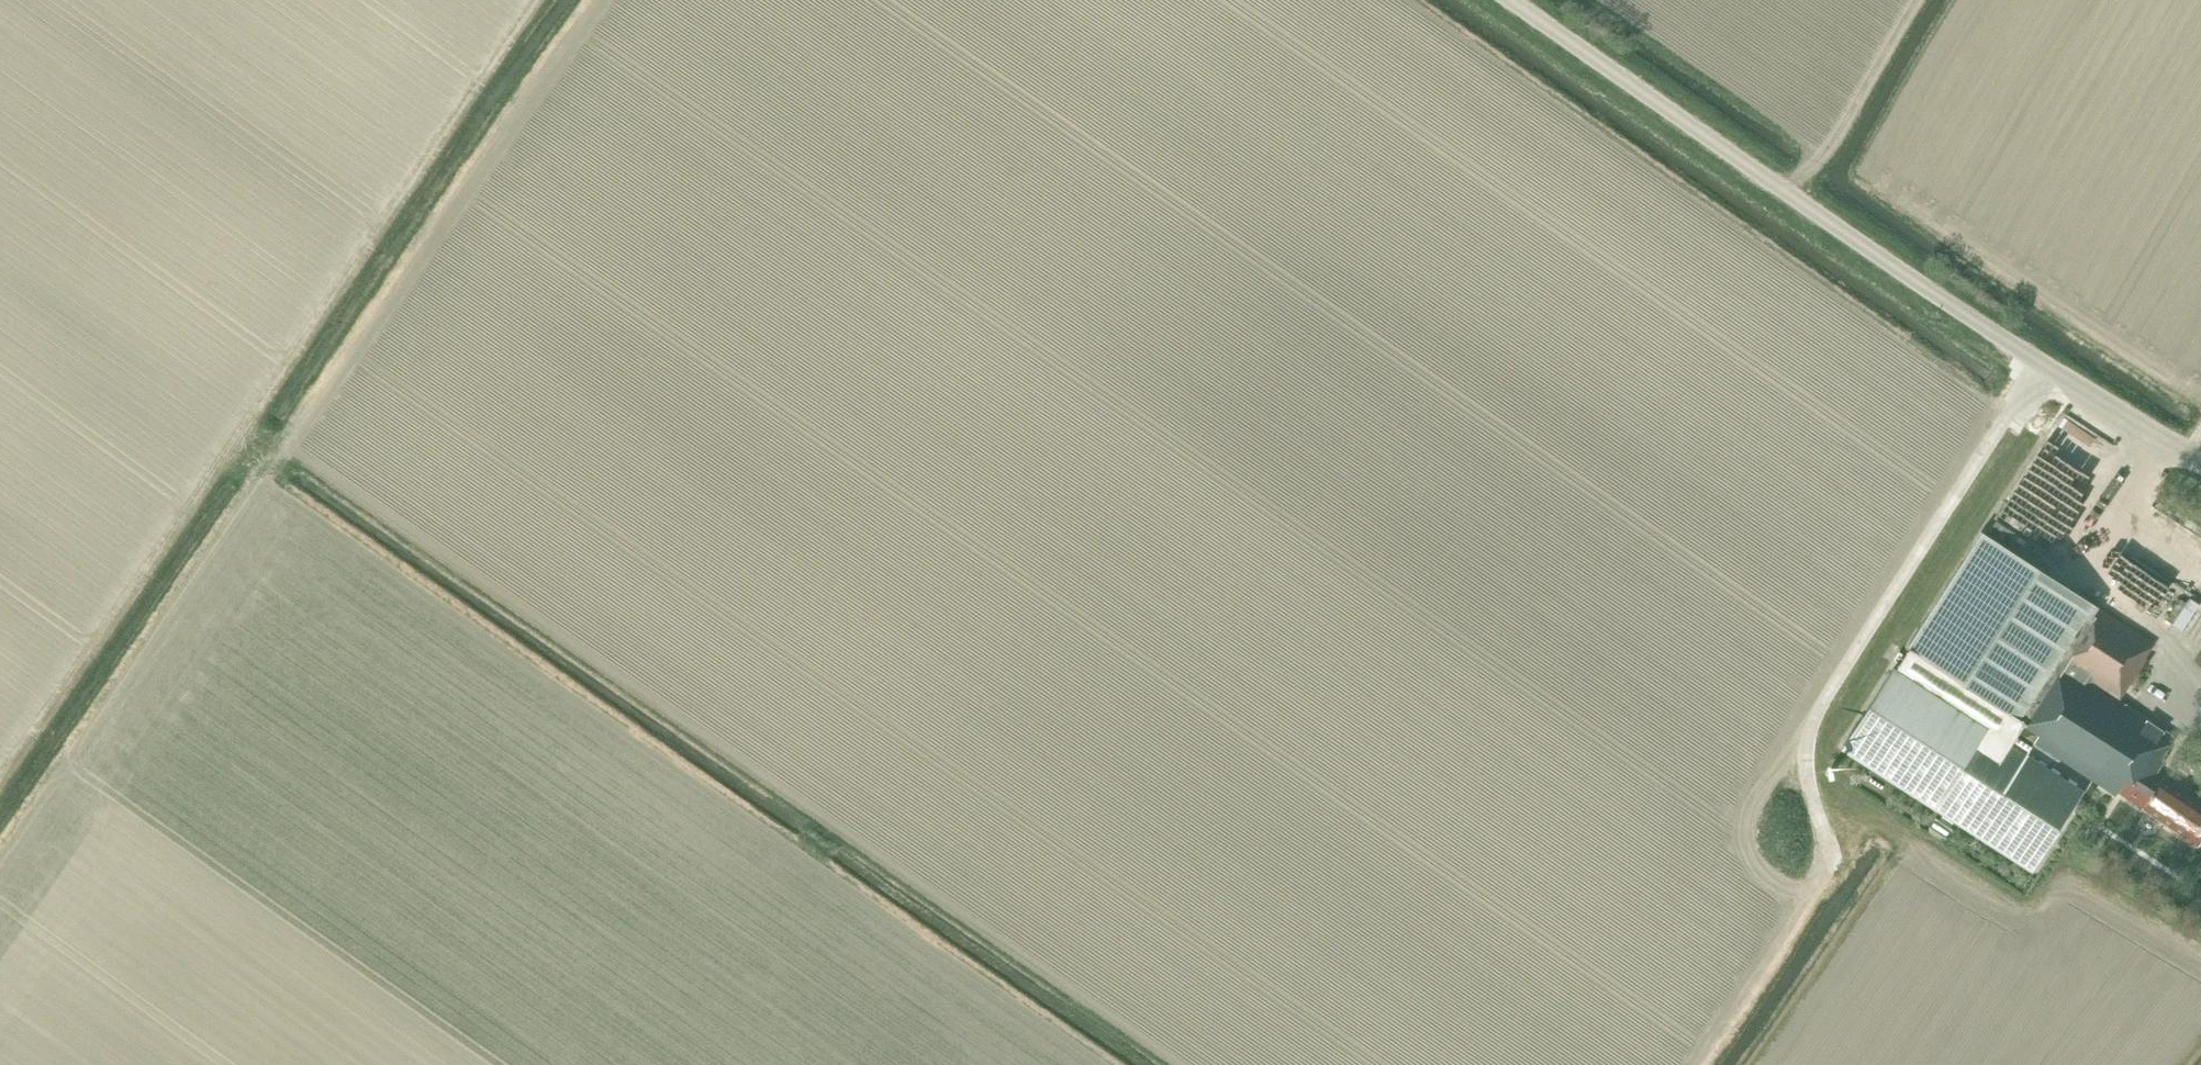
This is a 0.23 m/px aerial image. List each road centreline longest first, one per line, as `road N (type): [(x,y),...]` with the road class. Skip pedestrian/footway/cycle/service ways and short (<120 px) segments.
road 1 (unclassified): [(2200,460),(1967,316),(1510,0)]
road 2 (track): [(2040,361),(1818,712),(1807,770),(1833,858)]

